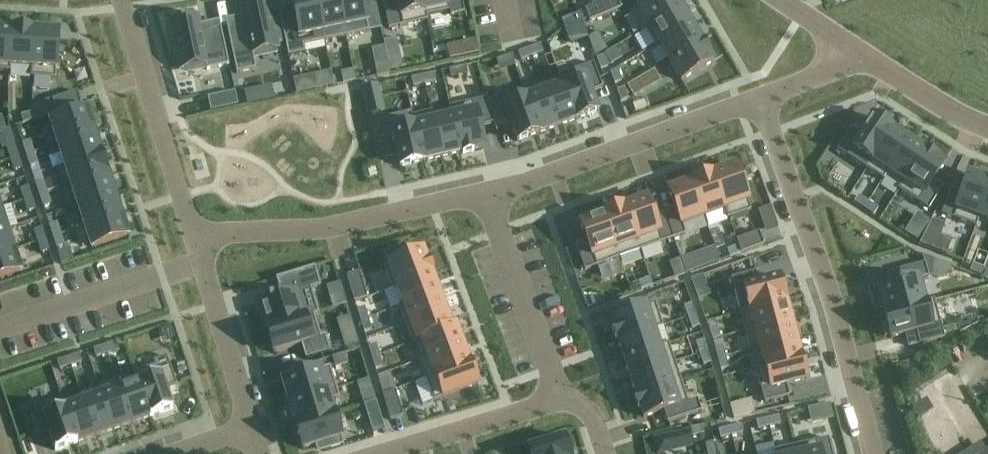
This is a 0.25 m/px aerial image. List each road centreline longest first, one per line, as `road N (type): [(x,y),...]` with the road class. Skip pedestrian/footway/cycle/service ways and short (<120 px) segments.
road 1 (residential): [(873,453),(831,293),(761,95)]
road 2 (residential): [(488,193),(315,229),(192,232)]
road 3 (residential): [(761,95),(488,193)]
road 4 (residential): [(122,0),(192,232)]
road 5 (residential): [(488,193),(561,398)]
road 6 (residential): [(192,232),(247,433)]
road 7 (residential): [(384,453),(561,398)]
road 8 (residential): [(867,57),(954,114),(987,126)]

